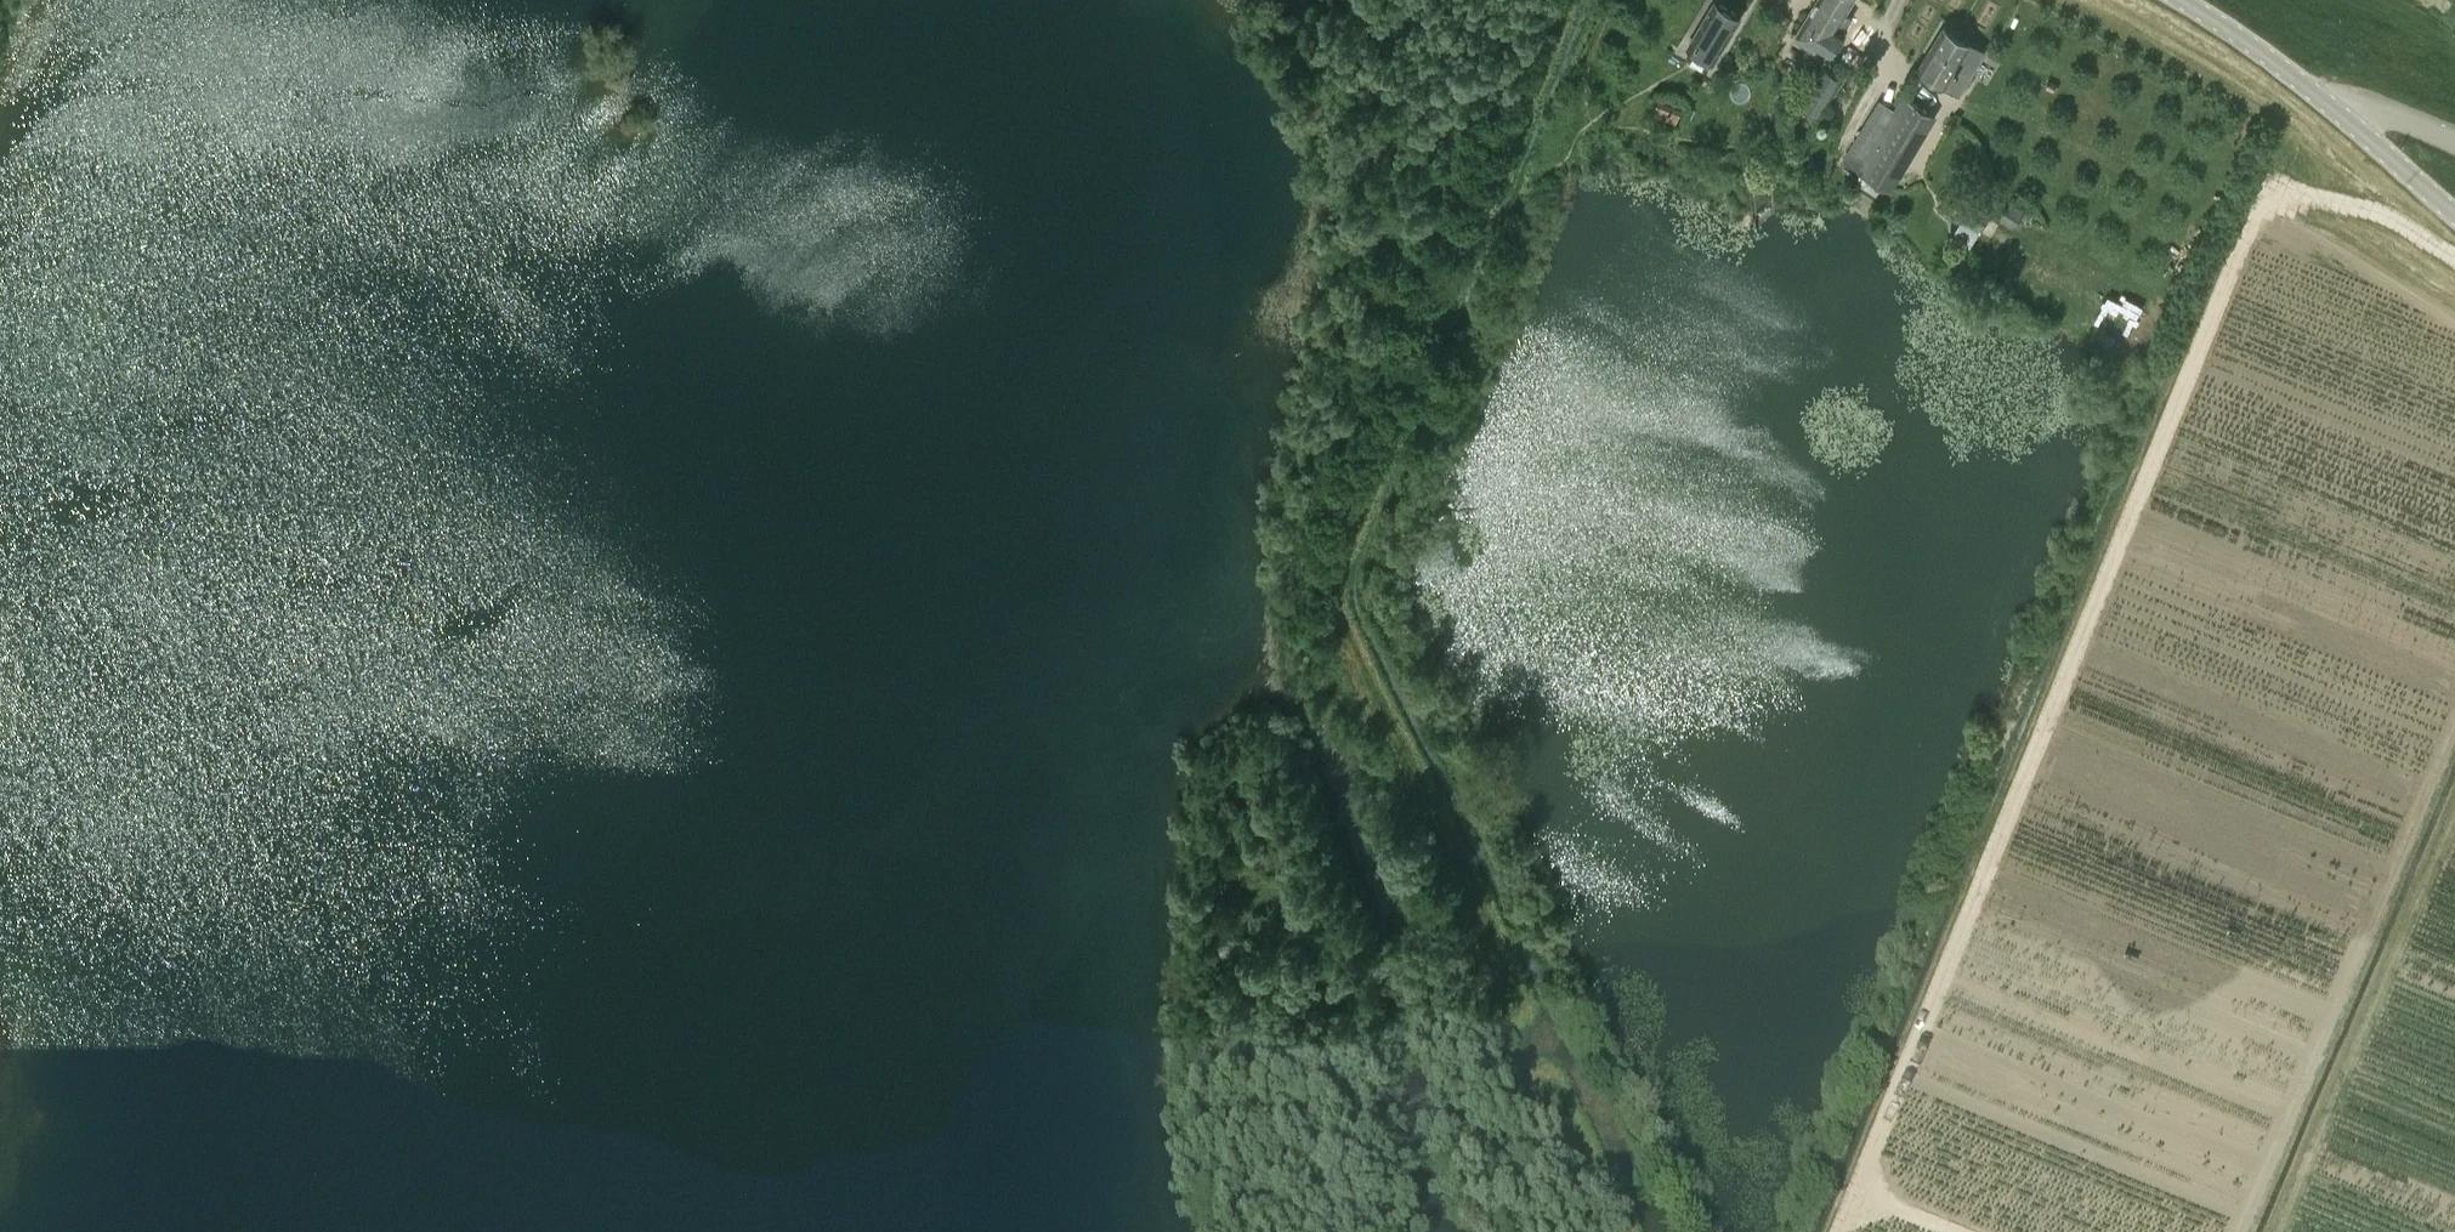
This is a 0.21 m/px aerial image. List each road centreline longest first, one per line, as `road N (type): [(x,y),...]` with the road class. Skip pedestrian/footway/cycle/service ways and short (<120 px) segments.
road 1 (unclassified): [(2454,206),(2307,76),(2197,0)]

